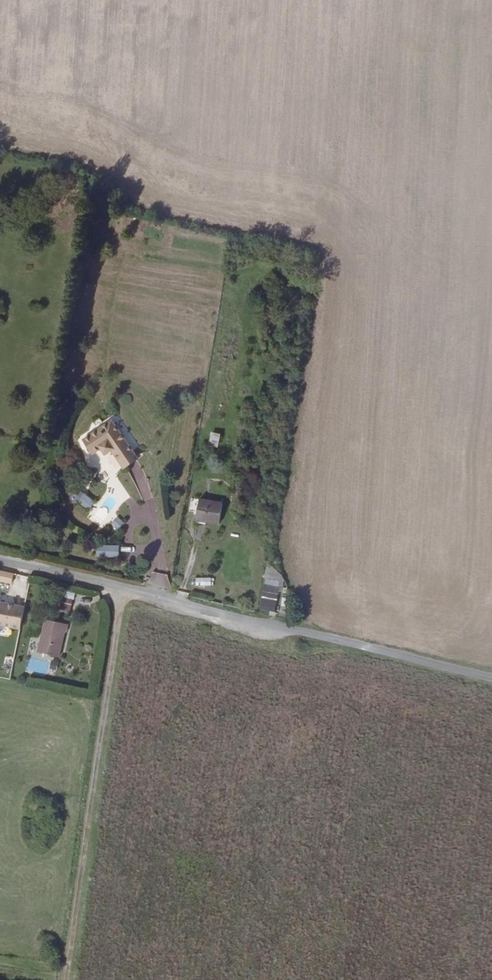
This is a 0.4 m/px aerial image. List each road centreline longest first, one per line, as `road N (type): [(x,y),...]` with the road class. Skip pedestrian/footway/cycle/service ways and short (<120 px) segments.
road 1 (track): [(124,591),(72,979)]
road 2 (residential): [(282,629),(0,561)]
road 3 (unclassified): [(491,679),(282,629)]

